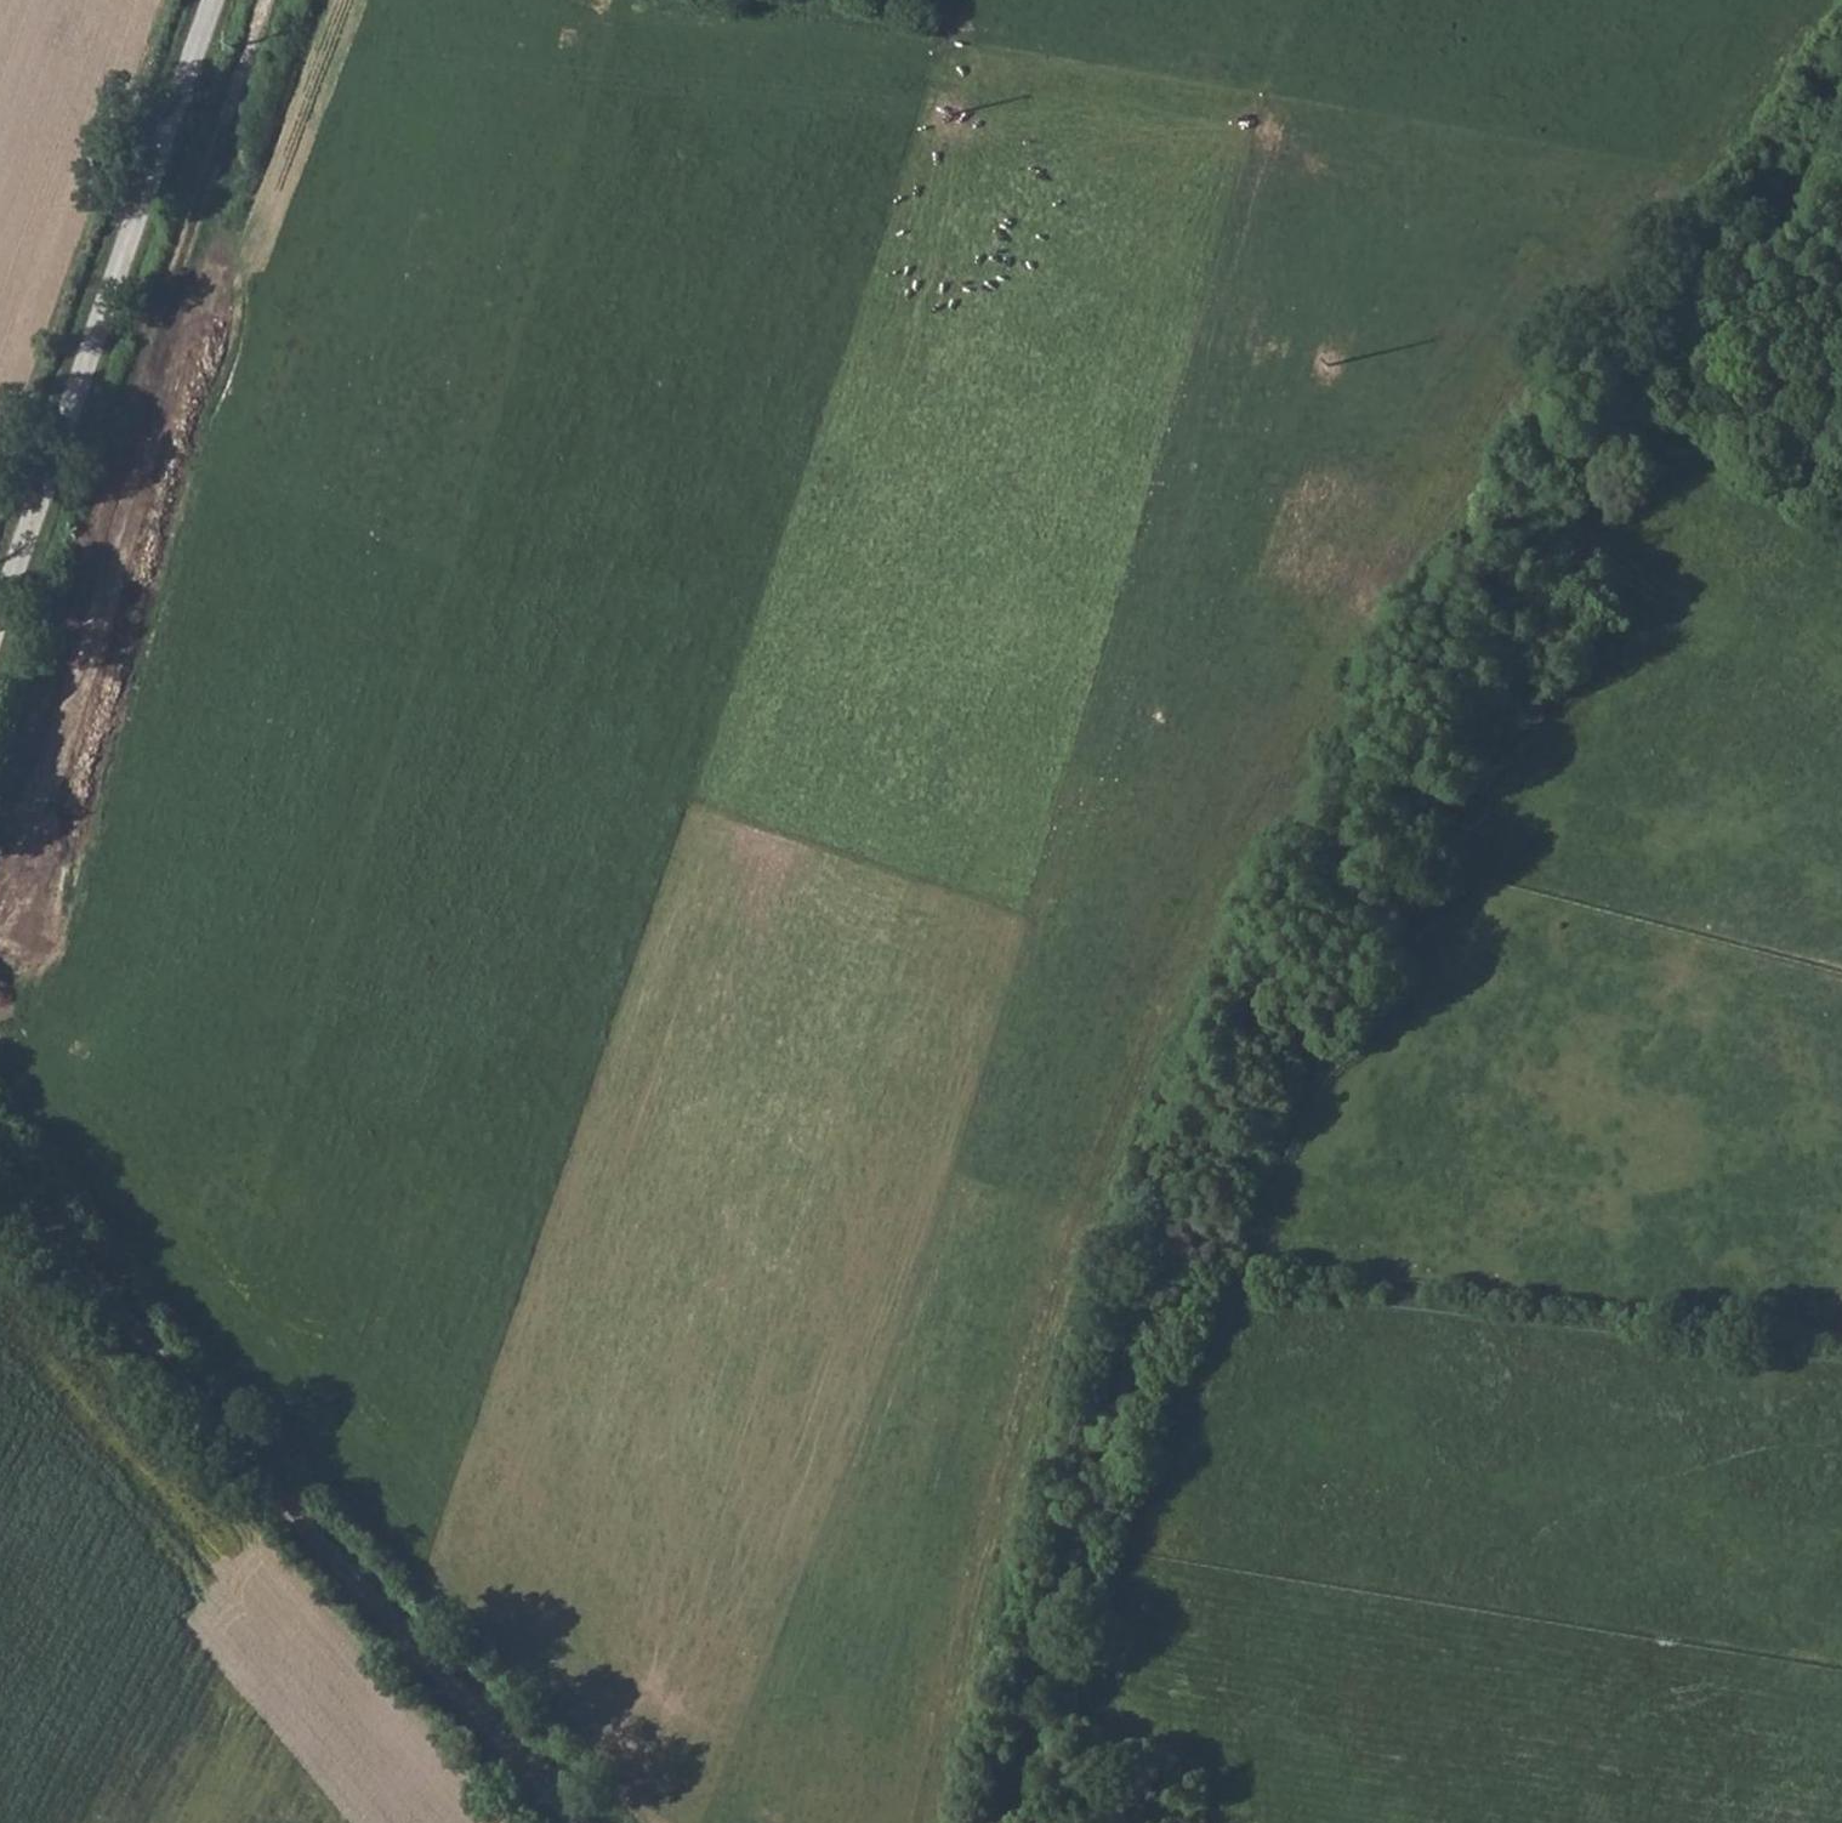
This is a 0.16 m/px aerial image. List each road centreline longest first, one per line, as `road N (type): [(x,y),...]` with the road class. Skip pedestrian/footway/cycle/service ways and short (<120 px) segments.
road 1 (track): [(560,1822),(117,1287),(0,1165)]
road 2 (unclassified): [(0,621),(218,0)]

